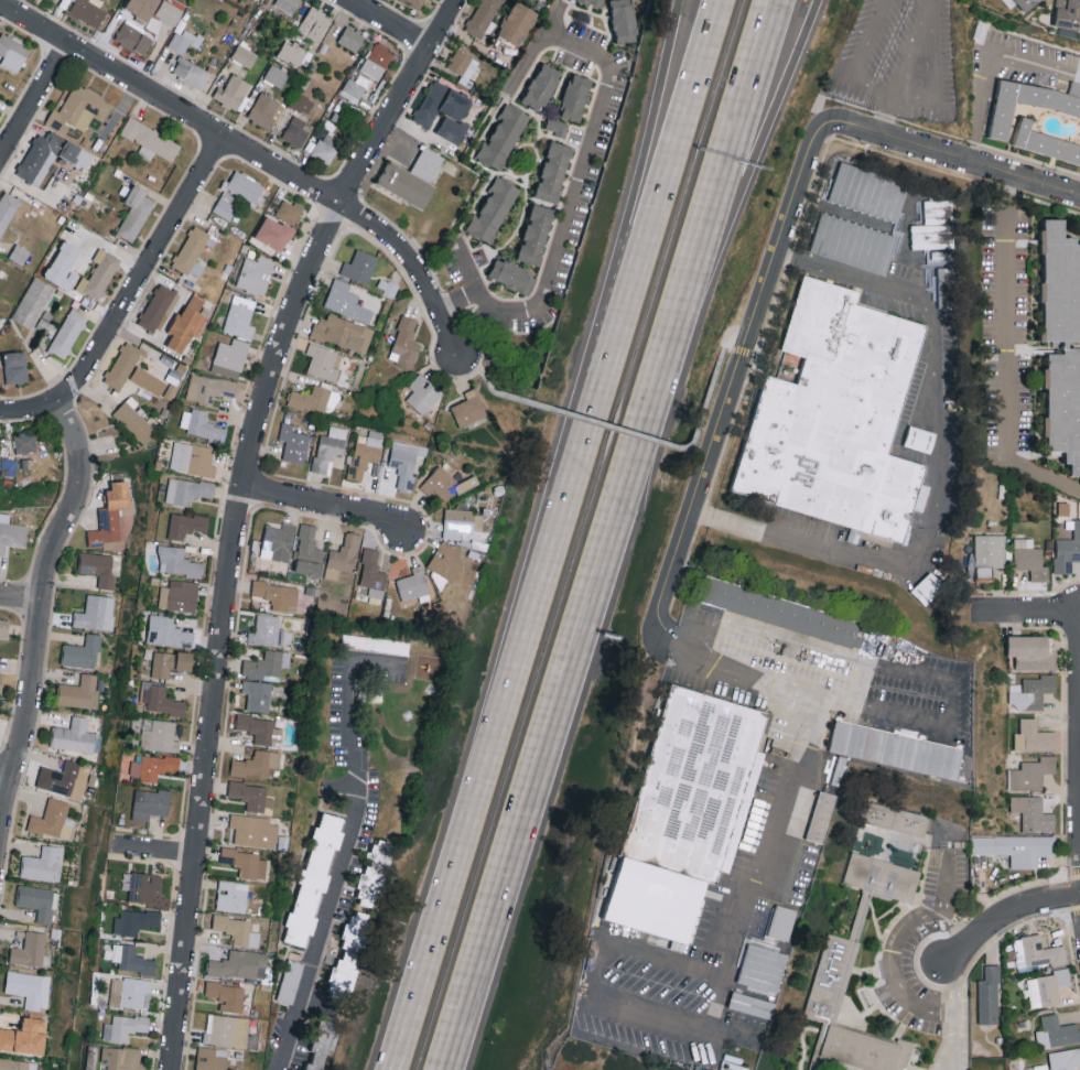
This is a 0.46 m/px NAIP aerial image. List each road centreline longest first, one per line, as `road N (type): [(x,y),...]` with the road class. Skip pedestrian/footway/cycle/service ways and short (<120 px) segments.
road 1 (residential): [(174,1069),(235,532),(264,399),(294,301),(460,0)]
road 2 (motorway): [(447,1069),(692,289)]
road 3 (motorway): [(586,426),(394,1069)]
road 4 (residential): [(0,3),(376,225),(422,277),(458,354)]
road 5 (residential): [(673,633),(658,614),(816,137),(843,127)]
road 6 (motorway): [(720,0),(586,426)]
road 7 (residential): [(0,825),(34,689),(54,550),(83,484),(83,453),(60,401)]
road 8 (motorway): [(679,0),(586,426)]
road 9 (residential): [(0,413),(39,410),(75,389),(224,136)]
road 10 (motorway): [(692,289),(817,0)]
road 11 (motorway): [(692,289),(776,0)]
road 12 (residential): [(1079,200),(843,127)]
road 13 (residential): [(246,487),(413,525)]
road 14 (residential): [(941,965),(992,926),(1079,896)]
road 15 (residential): [(0,162),(67,42)]

